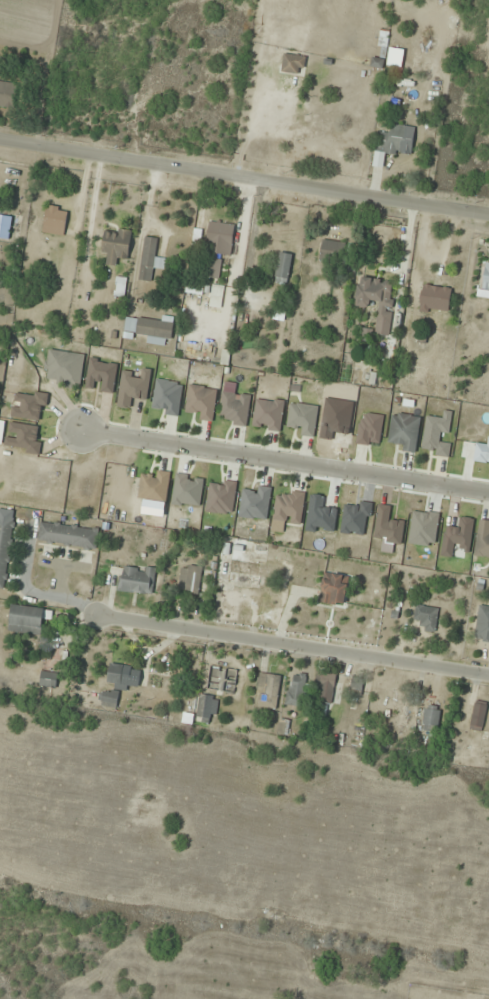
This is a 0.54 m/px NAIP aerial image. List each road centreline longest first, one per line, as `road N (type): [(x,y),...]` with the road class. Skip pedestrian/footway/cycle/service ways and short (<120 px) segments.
road 1 (tertiary): [(0,141),(488,217)]
road 2 (residential): [(80,434),(488,495)]
road 3 (residential): [(488,676),(96,616)]

